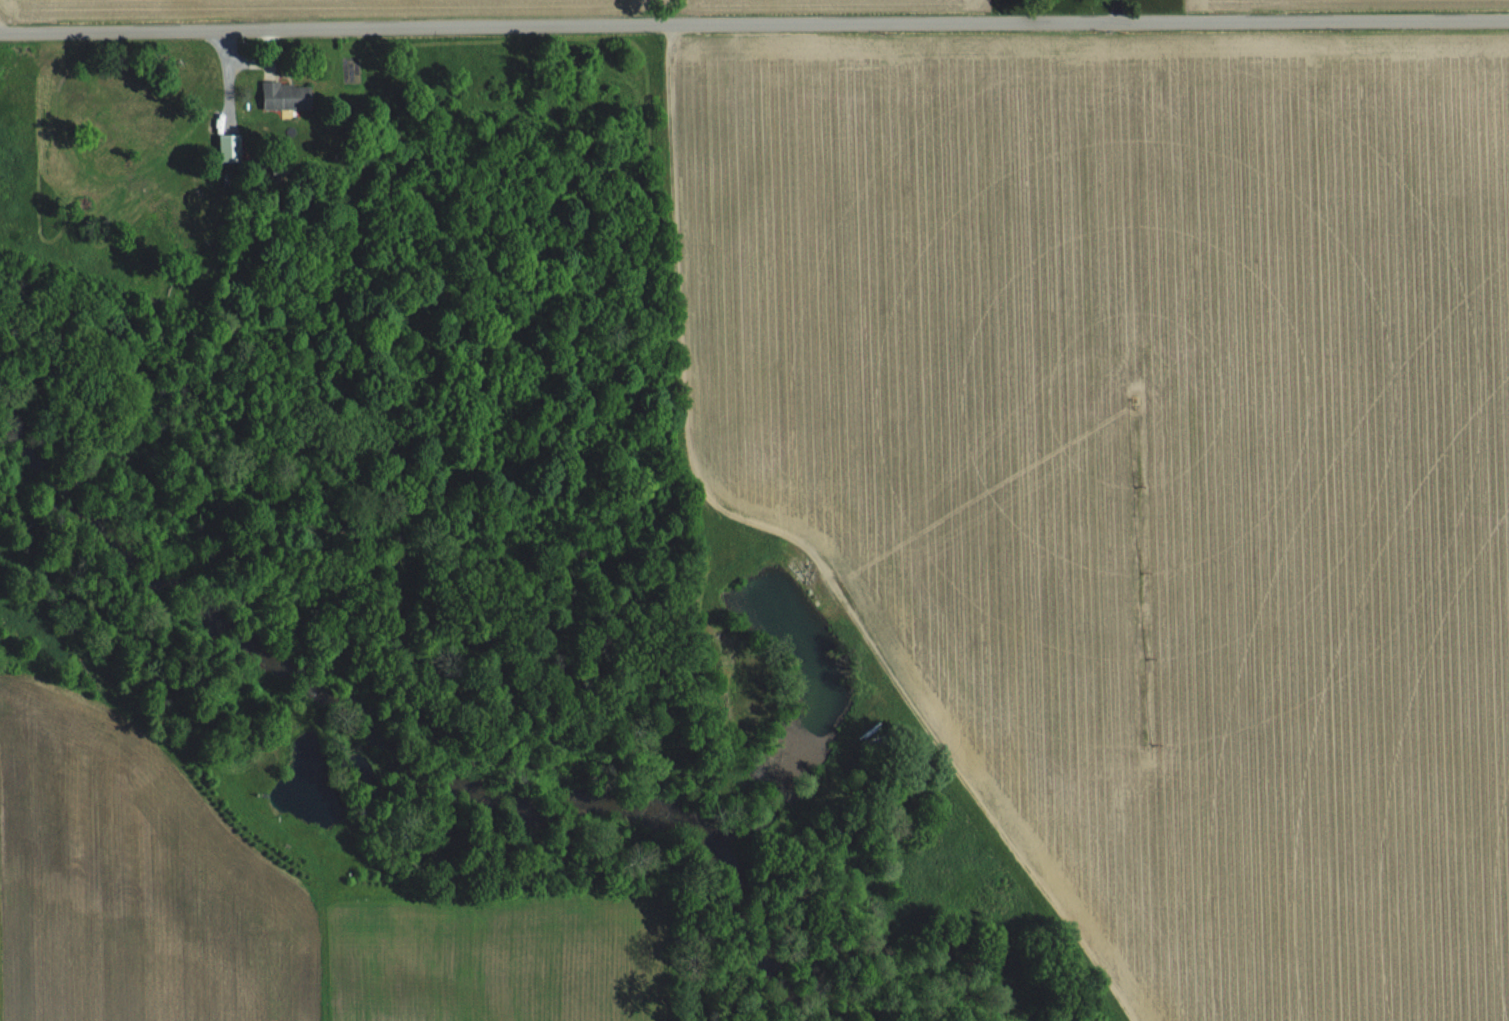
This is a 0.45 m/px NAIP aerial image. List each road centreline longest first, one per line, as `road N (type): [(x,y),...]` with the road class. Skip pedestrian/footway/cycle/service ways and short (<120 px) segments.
road 1 (residential): [(0,32),(1508,16)]

